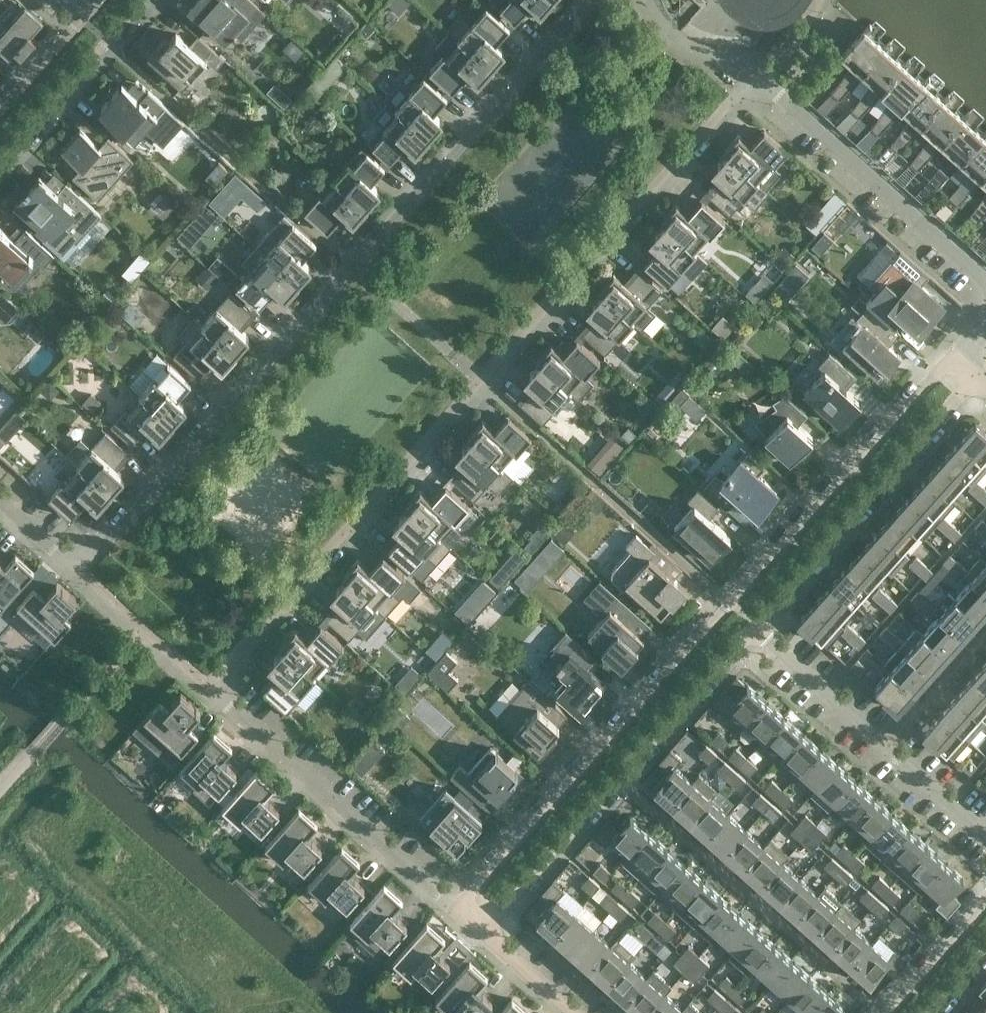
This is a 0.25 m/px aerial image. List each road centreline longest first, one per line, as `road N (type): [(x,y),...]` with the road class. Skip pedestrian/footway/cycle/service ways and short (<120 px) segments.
road 1 (residential): [(985,281),(756,76),(207,685),(454,909)]
road 2 (residential): [(593,0),(82,571),(0,499)]
road 3 (residential): [(953,356),(454,909)]
road 4 (residential): [(480,930),(755,622)]
road 5 (residential): [(755,622),(975,375)]
road 6 (residential): [(985,836),(755,622)]
road 7 (residential): [(0,160),(144,0)]
road 8 (residential): [(985,905),(889,1012)]
road 9 (residential): [(84,12),(0,109)]
road 10 (residential): [(480,930),(573,1012)]

